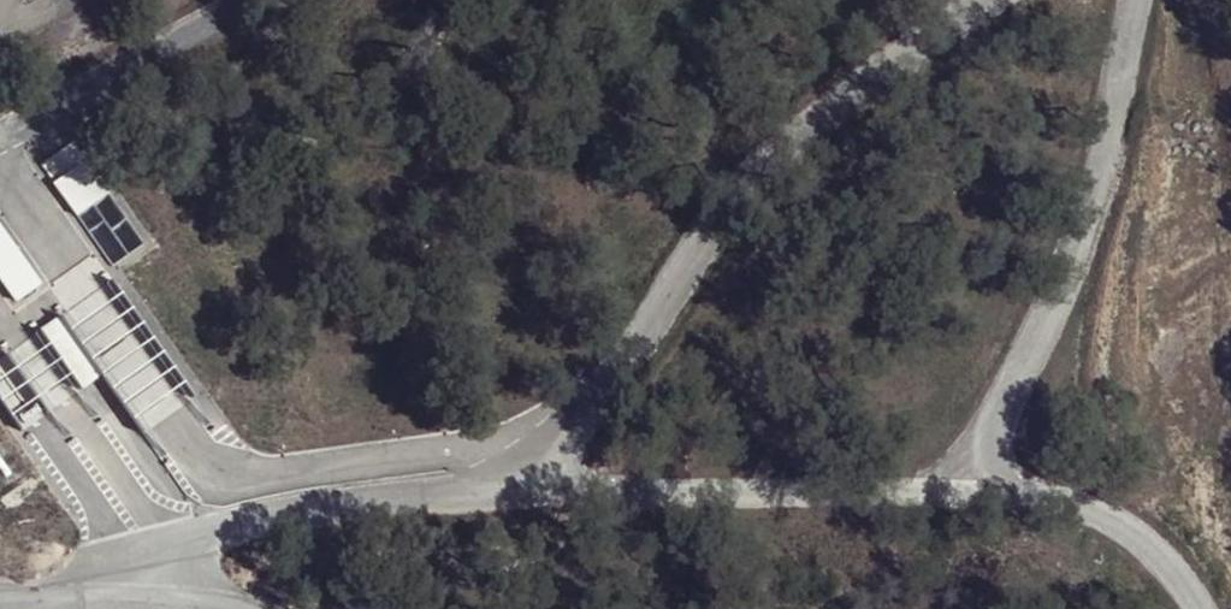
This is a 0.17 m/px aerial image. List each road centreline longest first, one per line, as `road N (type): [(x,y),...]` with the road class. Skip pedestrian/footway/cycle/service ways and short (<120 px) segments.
road 1 (unclassified): [(166,564),(381,502),(968,483)]
road 2 (unclassified): [(968,483),(1052,318),(1140,0)]
road 3 (unclassified): [(0,138),(254,0)]
road 4 (unclassified): [(1203,608),(1170,555),(968,483)]
road 5 (unclassified): [(0,586),(166,564)]

